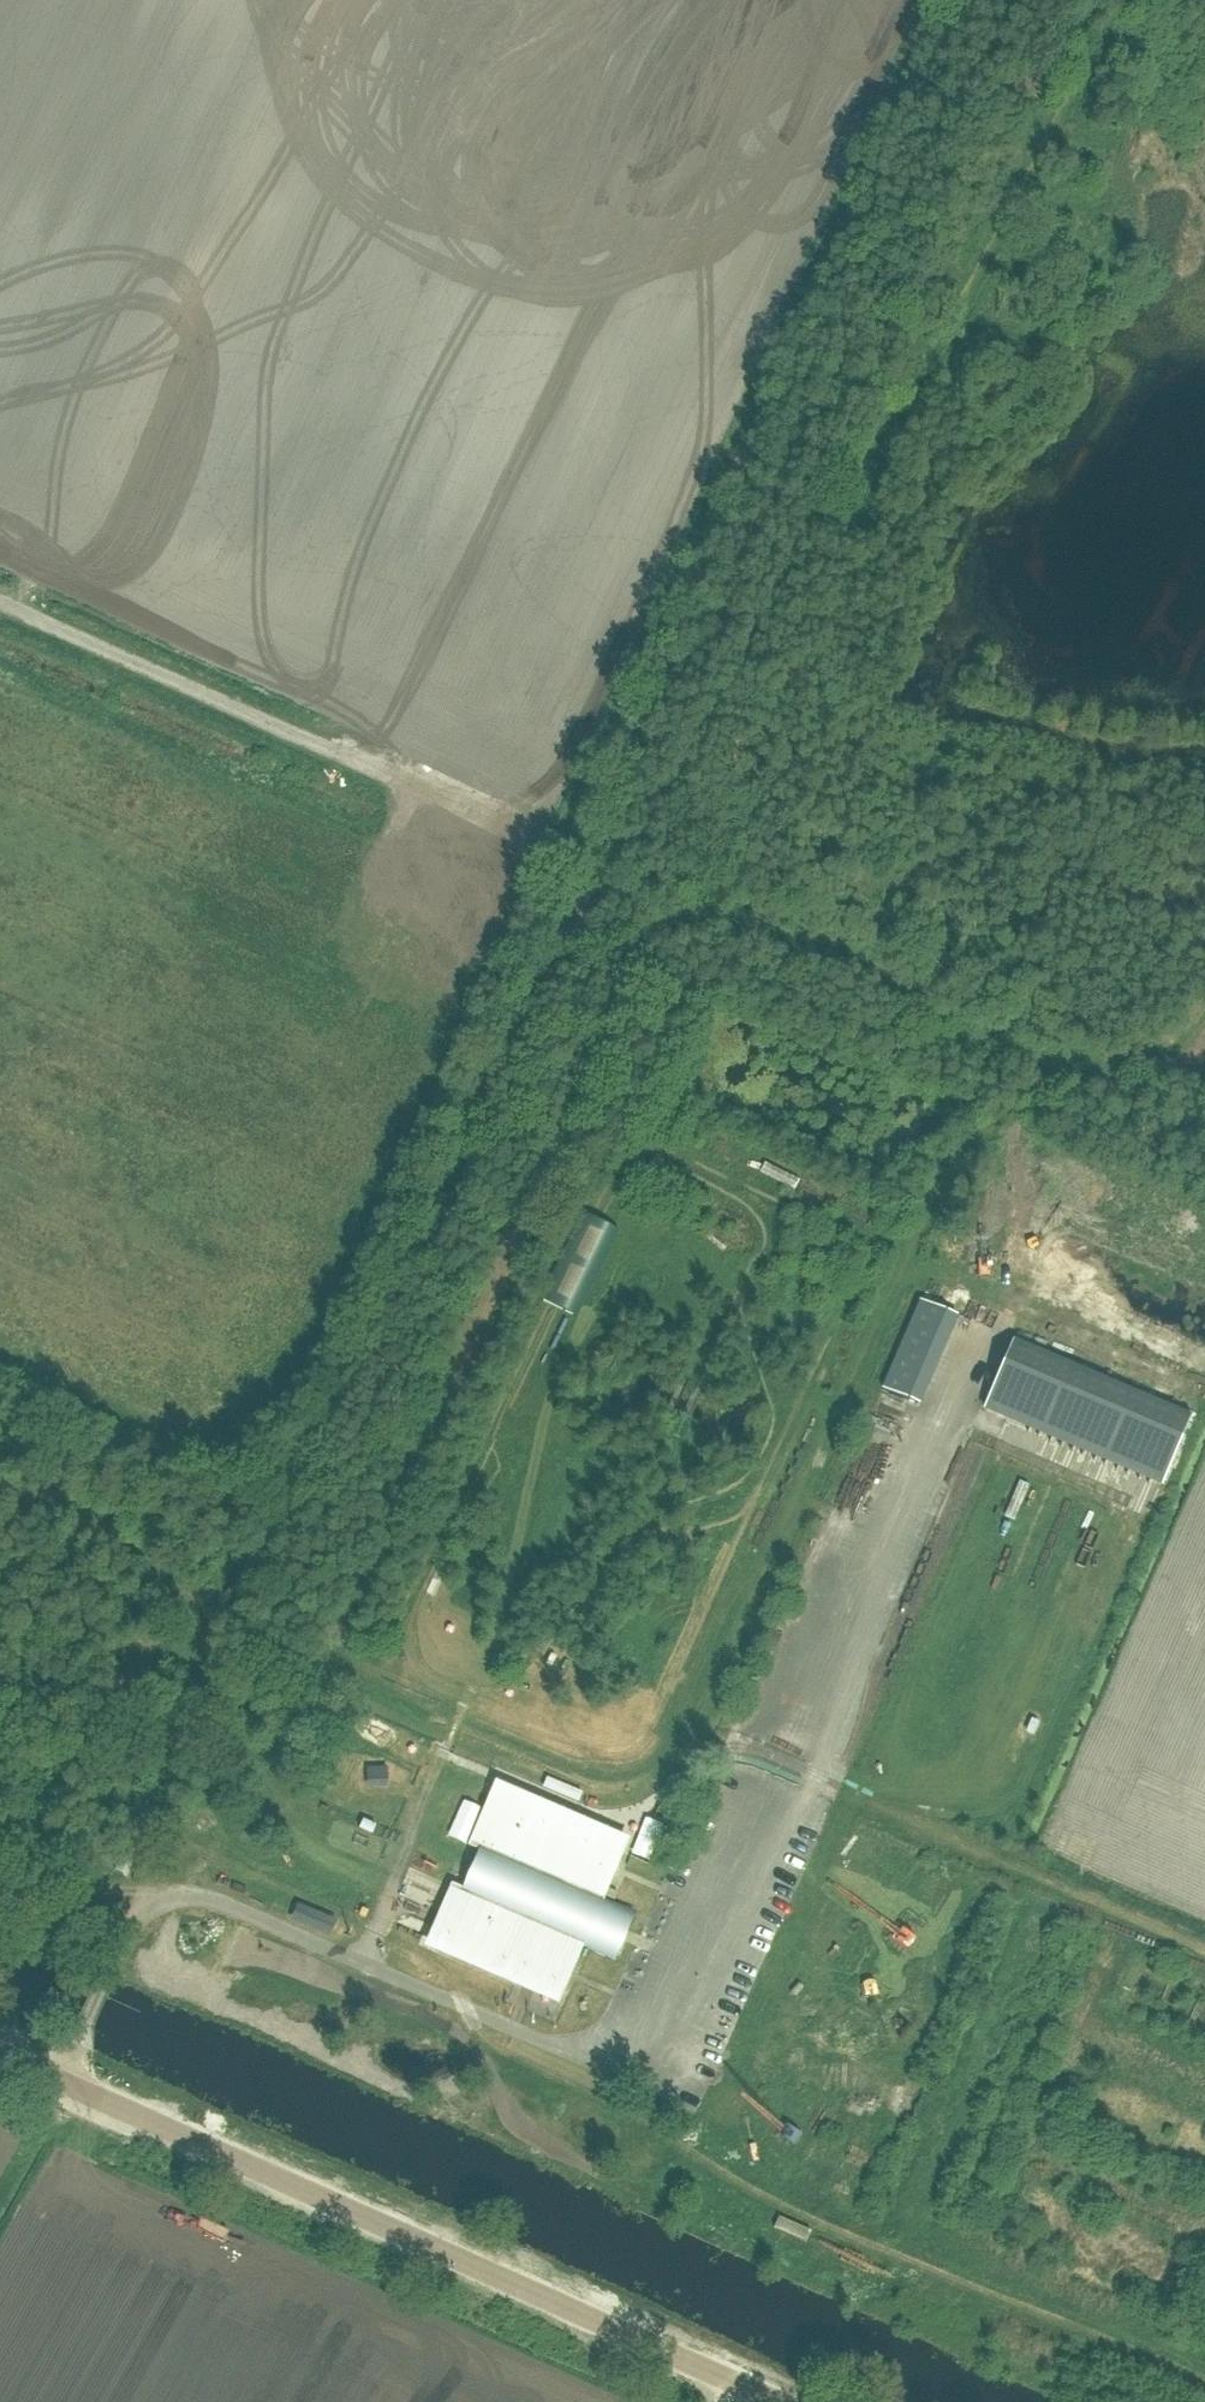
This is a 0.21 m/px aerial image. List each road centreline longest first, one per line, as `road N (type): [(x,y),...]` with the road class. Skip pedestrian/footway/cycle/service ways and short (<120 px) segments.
road 1 (tertiary): [(777,2401),(0,2057)]
road 2 (unclassified): [(419,788),(0,601)]

